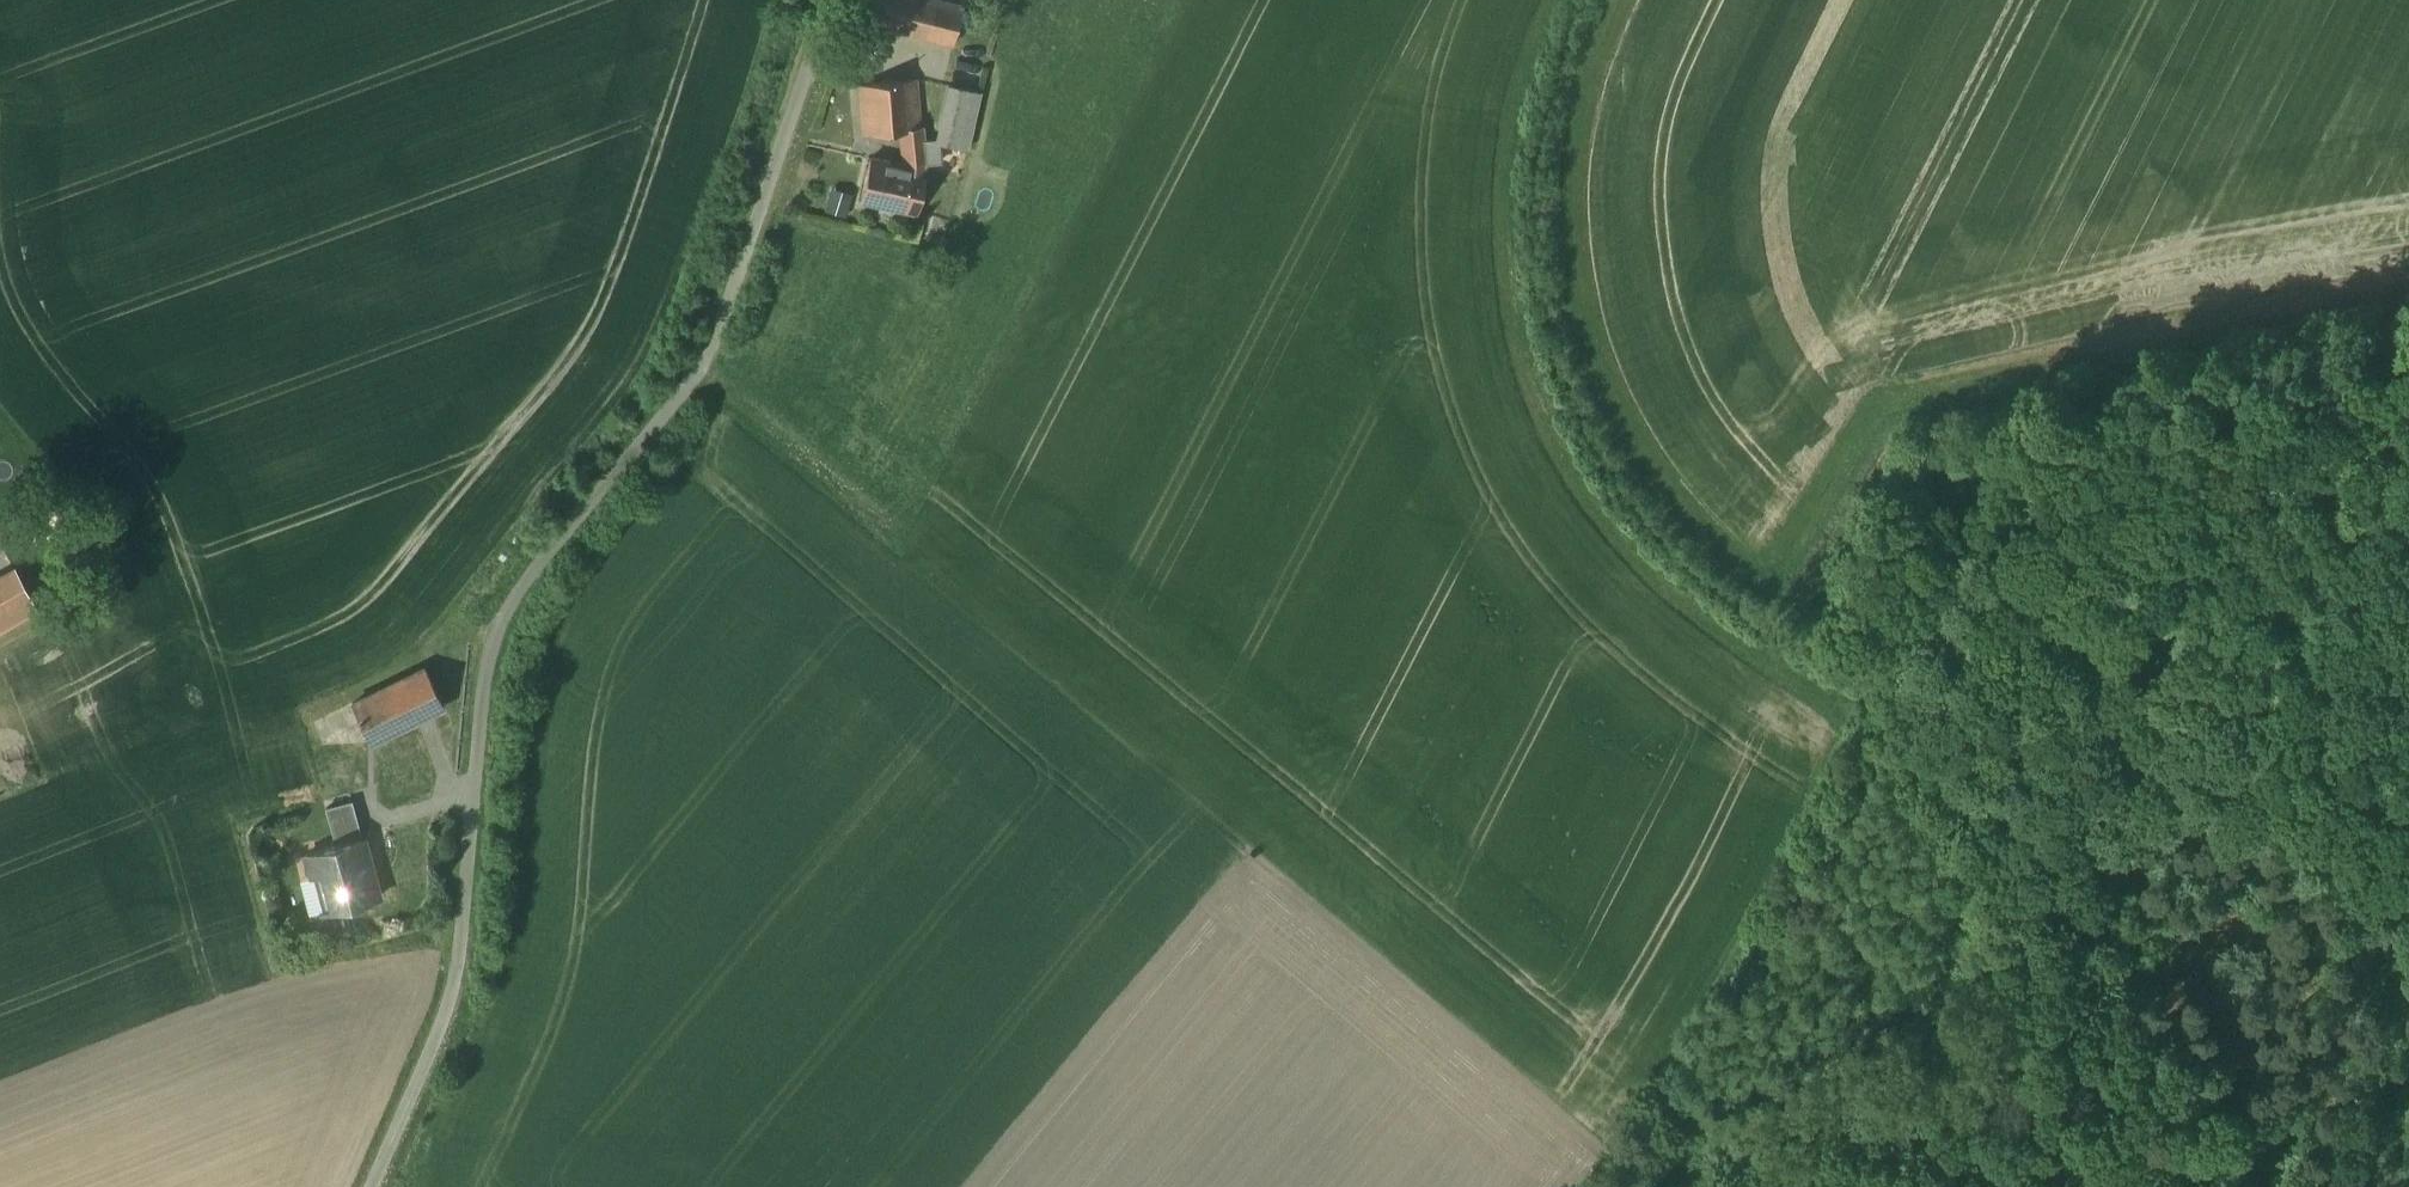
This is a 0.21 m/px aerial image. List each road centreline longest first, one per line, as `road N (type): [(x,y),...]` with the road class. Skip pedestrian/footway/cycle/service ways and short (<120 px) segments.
road 1 (unclassified): [(372,1186),(458,959),(489,654),(520,586),(710,339),(818,0)]

